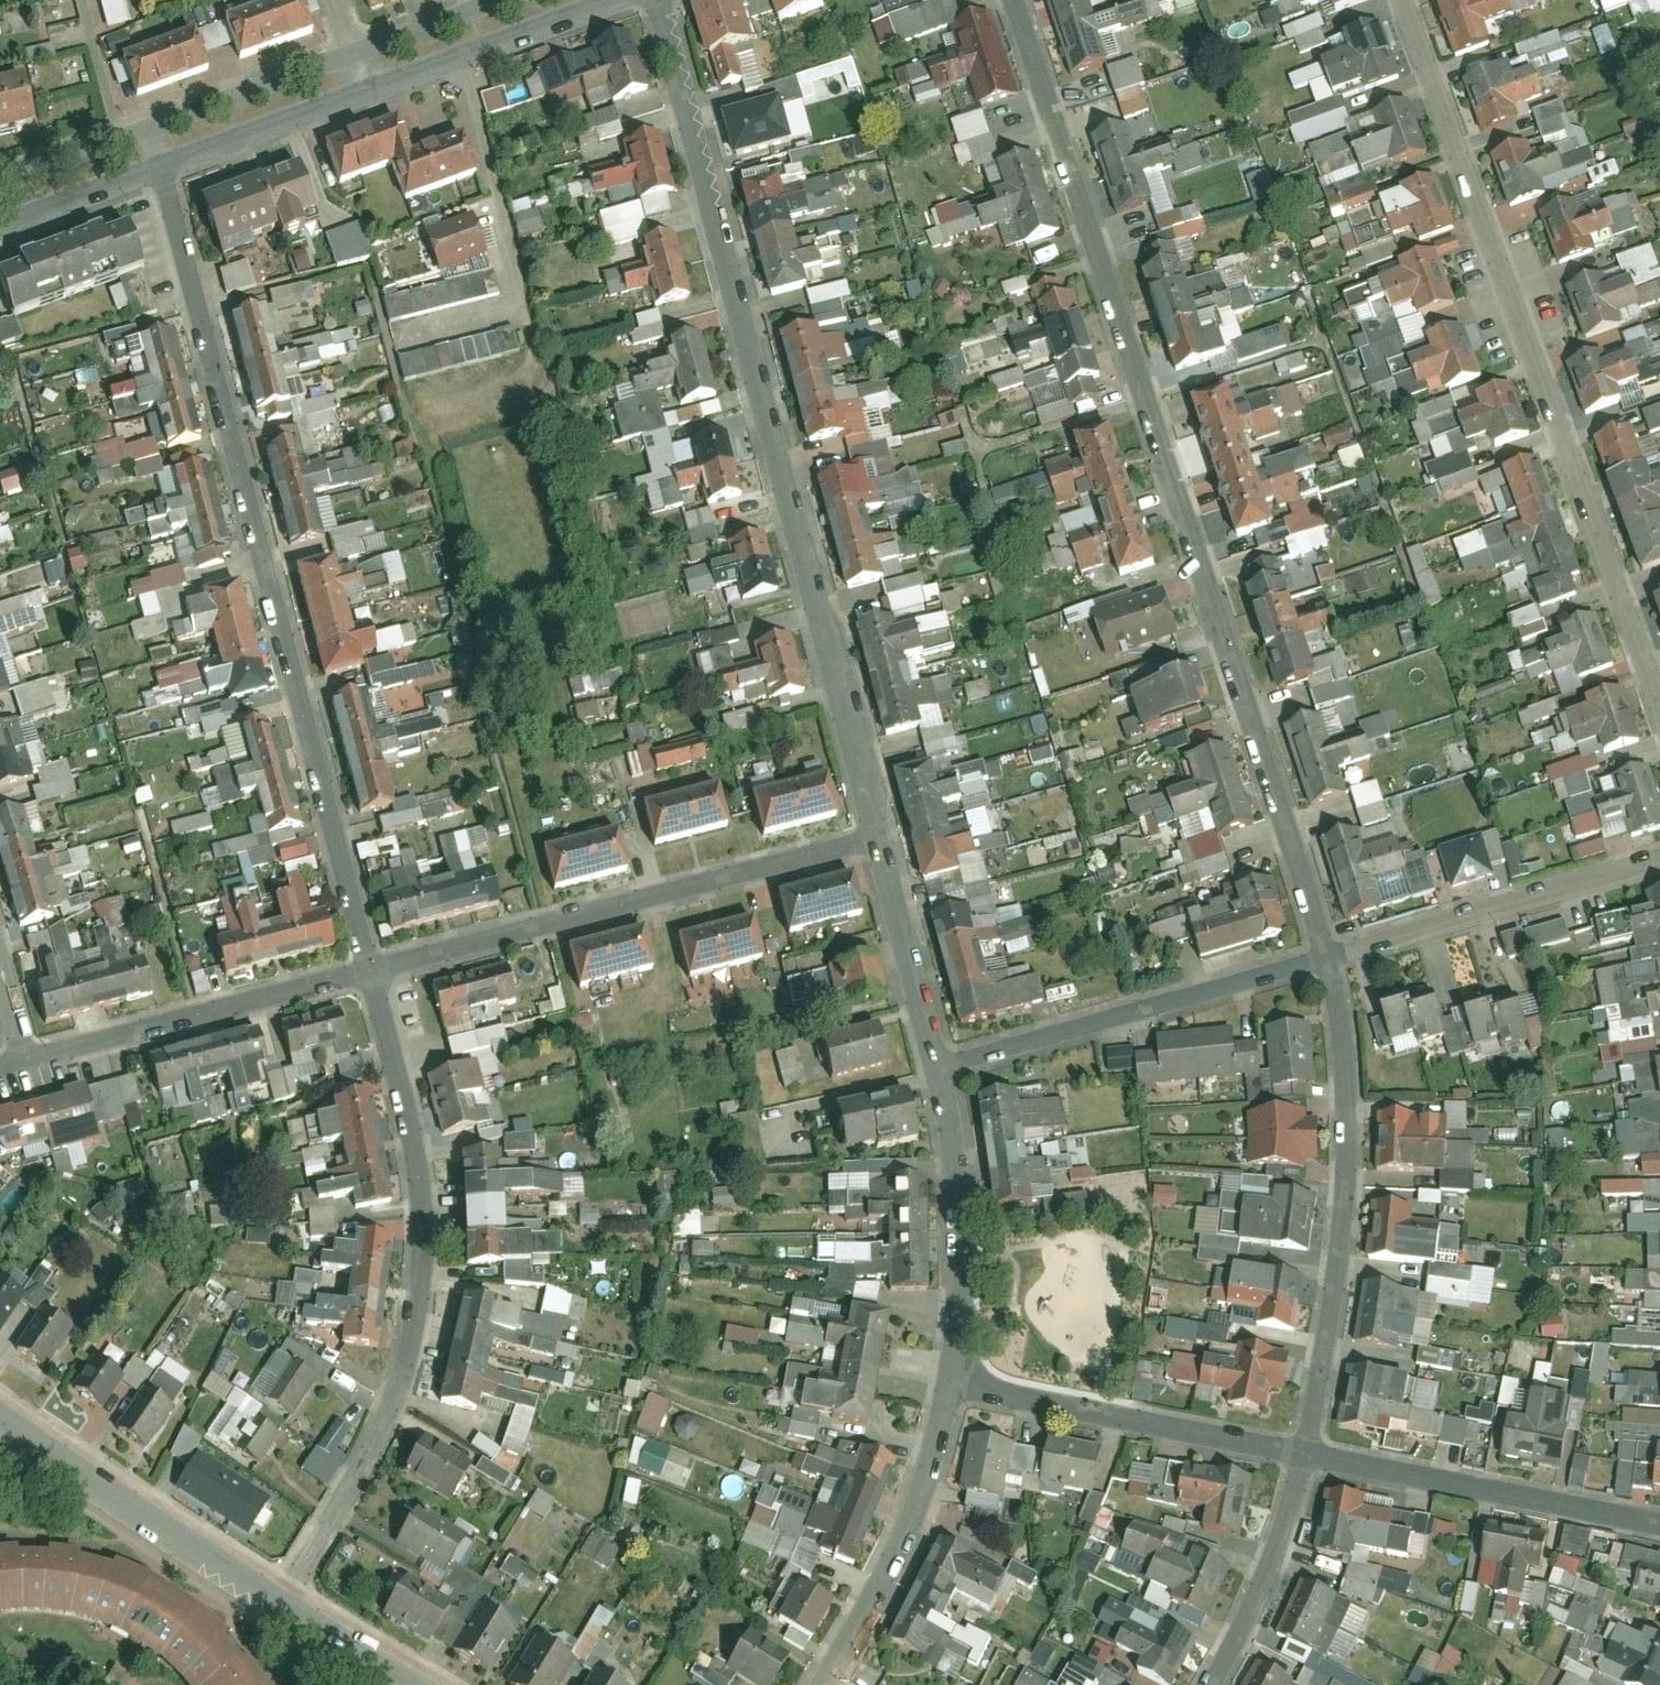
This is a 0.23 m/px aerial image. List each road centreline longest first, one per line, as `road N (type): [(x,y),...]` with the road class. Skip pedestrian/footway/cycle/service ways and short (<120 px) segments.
road 1 (residential): [(1334,958),(1015,0)]
road 2 (residential): [(882,840),(661,0)]
road 3 (residential): [(371,971),(163,167)]
road 4 (residential): [(1659,704),(1407,0)]
road 5 (residential): [(287,1603),(383,1426),(416,1321),(418,1185),(371,971)]
road 6 (residential): [(371,971),(882,840)]
road 7 (residential): [(1309,1449),(1350,1169),(1352,1070),(1334,958)]
road 8 (residential): [(944,1070),(1334,958)]
road 9 (residential): [(1309,1449),(952,1384)]
road 10 (residential): [(1659,1523),(1309,1449)]
road 11 (residential): [(31,1057),(371,971)]
road 12 (residential): [(0,1413),(287,1603)]
road 13 (residential): [(1334,958),(1659,860)]
road 14 (residential): [(952,1384),(898,1548),(827,1684)]
road 15 (residential): [(952,1384),(964,1282),(962,1170),(944,1070)]
road 16 (residential): [(364,97),(622,0)]
road 17 (residential): [(1216,1684),(1274,1570),(1309,1449)]
road 18 (residential): [(944,1070),(882,840)]
road 19 (residential): [(163,167),(364,97)]
road 20 (residential): [(351,53),(151,124)]
road 21 (residential): [(0,230),(163,167)]
road 22 (residential): [(151,124),(0,185)]
road 23 (residential): [(500,0),(351,53)]
road 24 (residential): [(287,1603),(422,1684)]

